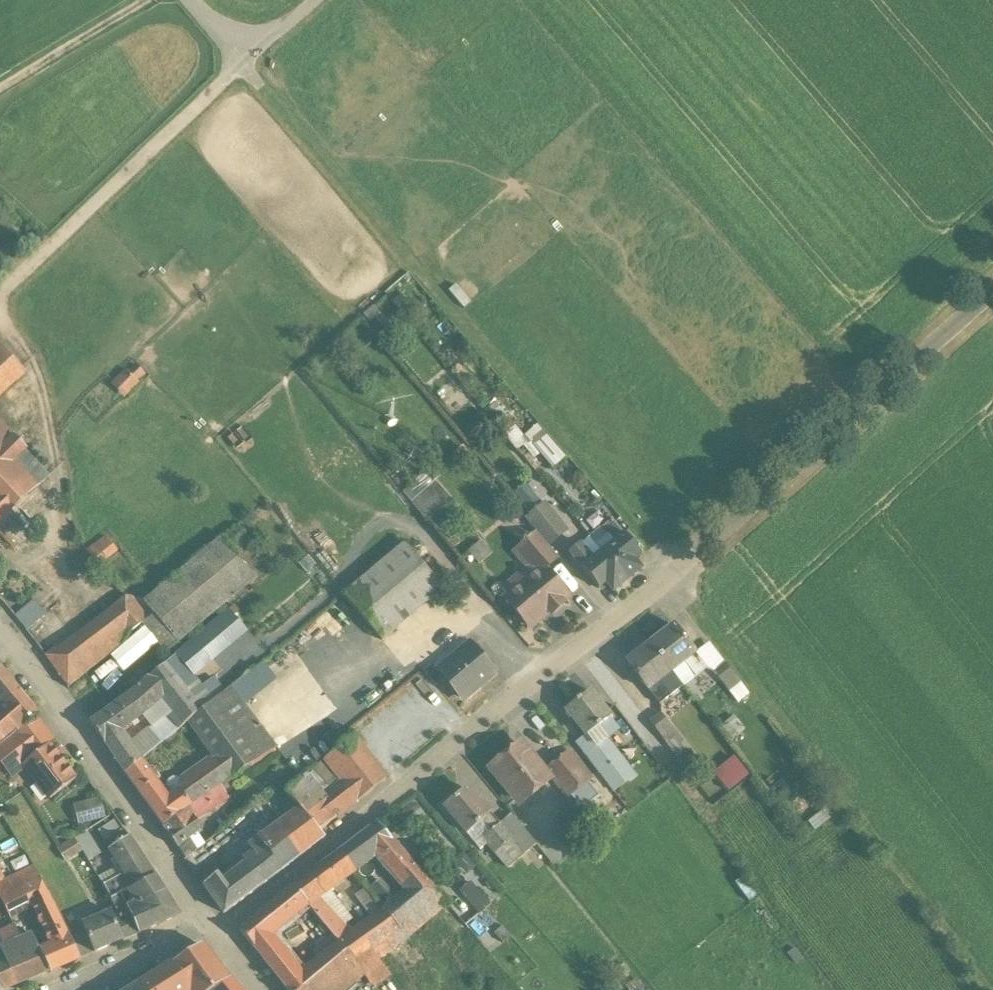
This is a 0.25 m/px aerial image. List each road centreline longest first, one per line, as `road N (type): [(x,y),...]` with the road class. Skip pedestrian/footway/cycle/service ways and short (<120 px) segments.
road 1 (residential): [(992,303),(648,609),(222,941)]
road 2 (track): [(678,583),(243,76)]
road 3 (residential): [(0,638),(212,926)]
road 4 (track): [(5,310),(243,76)]
road 5 (track): [(420,276),(225,435)]
road 6 (track): [(163,0),(0,102)]
road 7 (residential): [(85,989),(212,926)]

